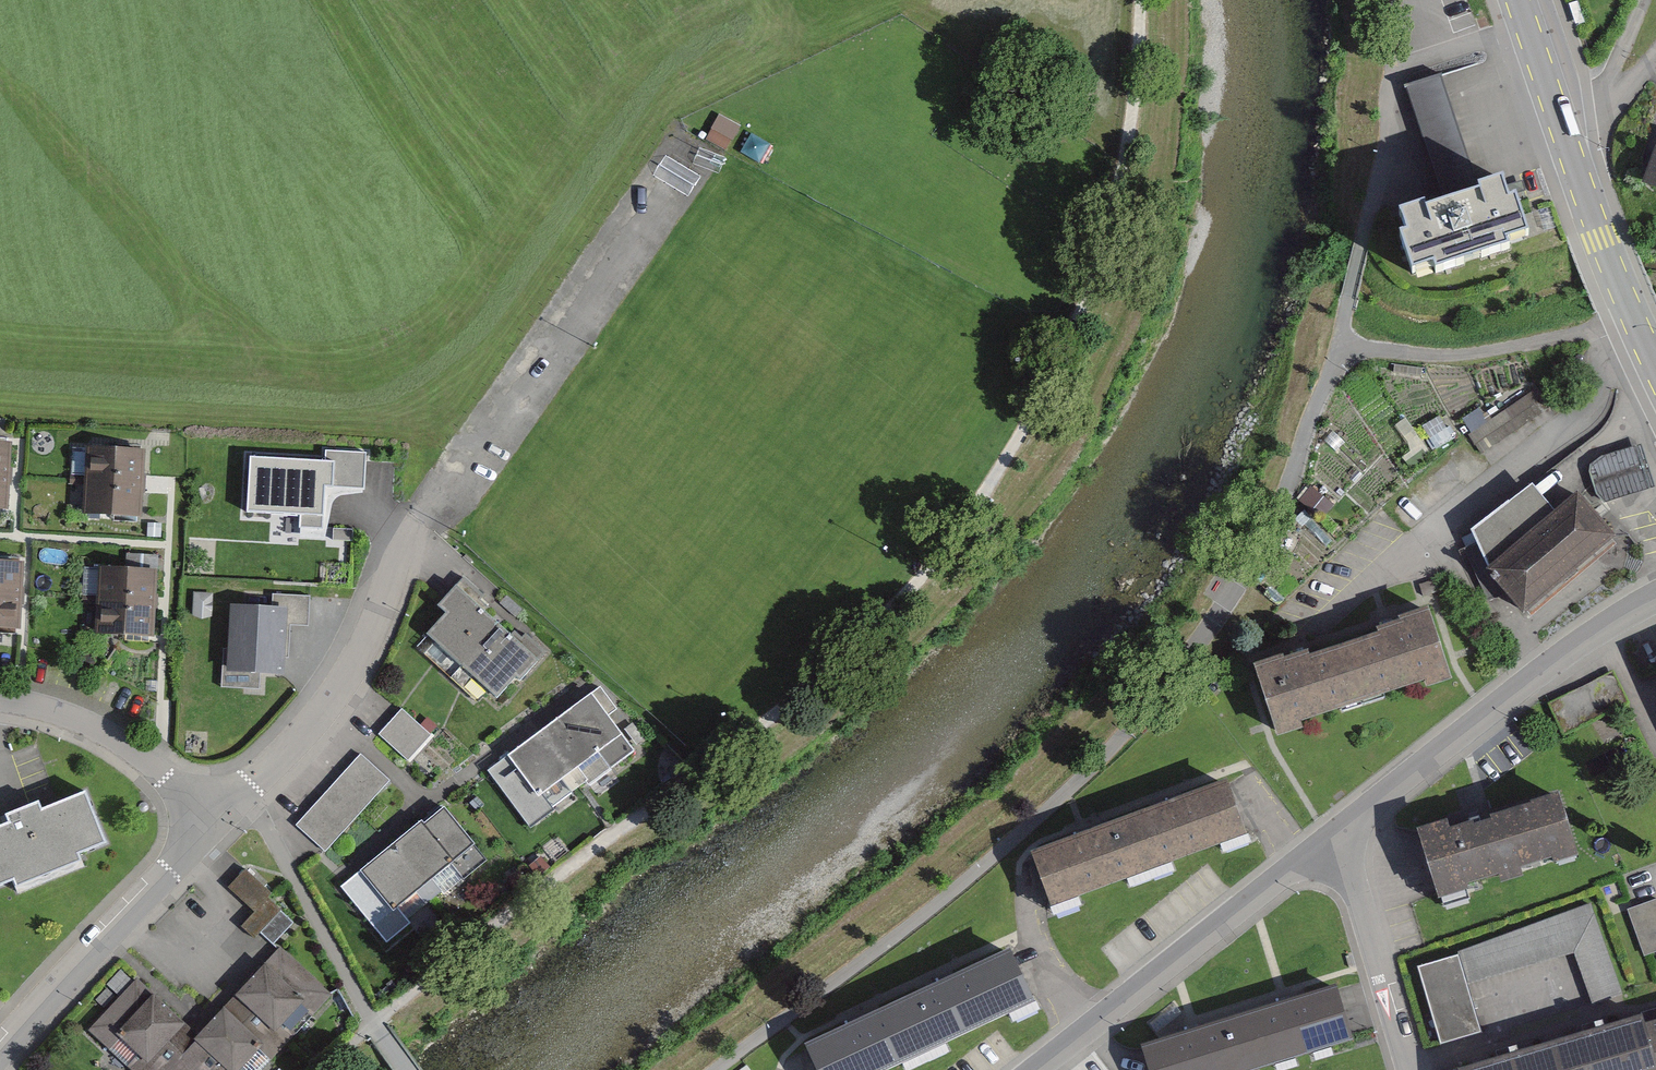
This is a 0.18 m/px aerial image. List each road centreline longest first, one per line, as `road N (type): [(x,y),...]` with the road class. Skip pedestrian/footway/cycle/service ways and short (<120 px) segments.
road 1 (track): [(1146,0),(1125,179),(1104,269),(1067,360),(1014,457),(942,563),(874,639),(762,734),(374,1021)]
road 2 (track): [(720,1069),(892,942),(1075,789),(1159,698),(1218,614),(1284,493),(1332,378),(1408,74)]
road 3 (residential): [(209,831),(326,711),(410,545),(687,129)]
road 4 (residential): [(1034,1069),(1354,813)]
road 5 (residential): [(1354,813),(1548,665),(1655,598)]
road 6 (residential): [(0,1057),(209,831)]
road 7 (primary): [(1558,107),(1655,368)]
road 8 (residential): [(1419,1069),(1354,813)]
road 9 (residential): [(209,831),(124,744),(87,725),(0,702)]
road 10 (track): [(1408,74),(1421,61),(1526,27)]

